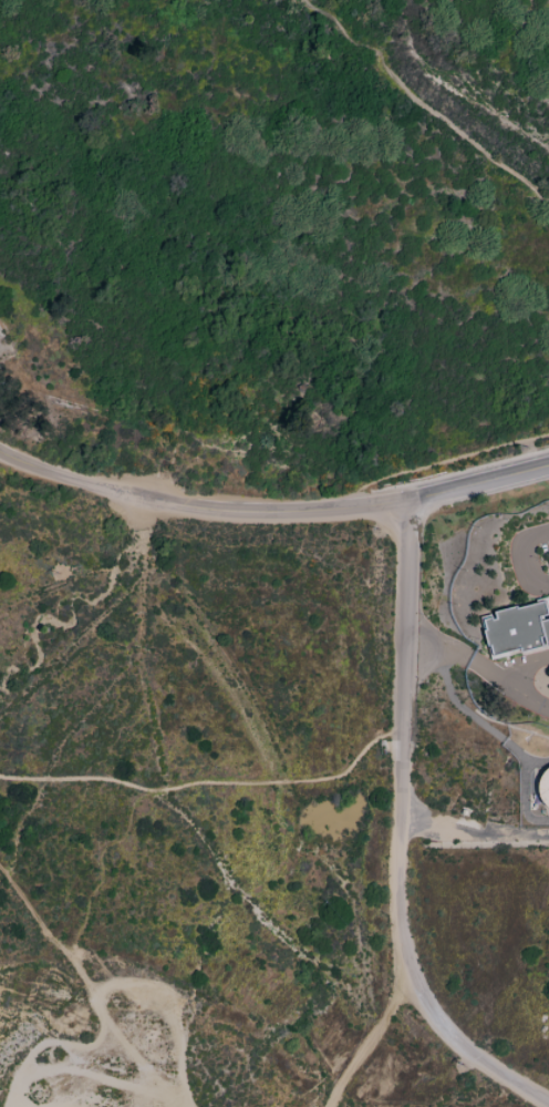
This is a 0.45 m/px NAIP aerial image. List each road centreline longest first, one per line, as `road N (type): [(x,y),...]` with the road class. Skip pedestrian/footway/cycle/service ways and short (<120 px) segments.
road 1 (residential): [(408,504),(398,910),(405,950),(432,1012),(455,1041),(491,1073),(548,1103)]
road 2 (tertiary): [(187,505),(276,514),(408,504)]
road 3 (track): [(418,981),(383,1017),(326,1106)]
road 4 (tertiary): [(408,504),(548,468)]

